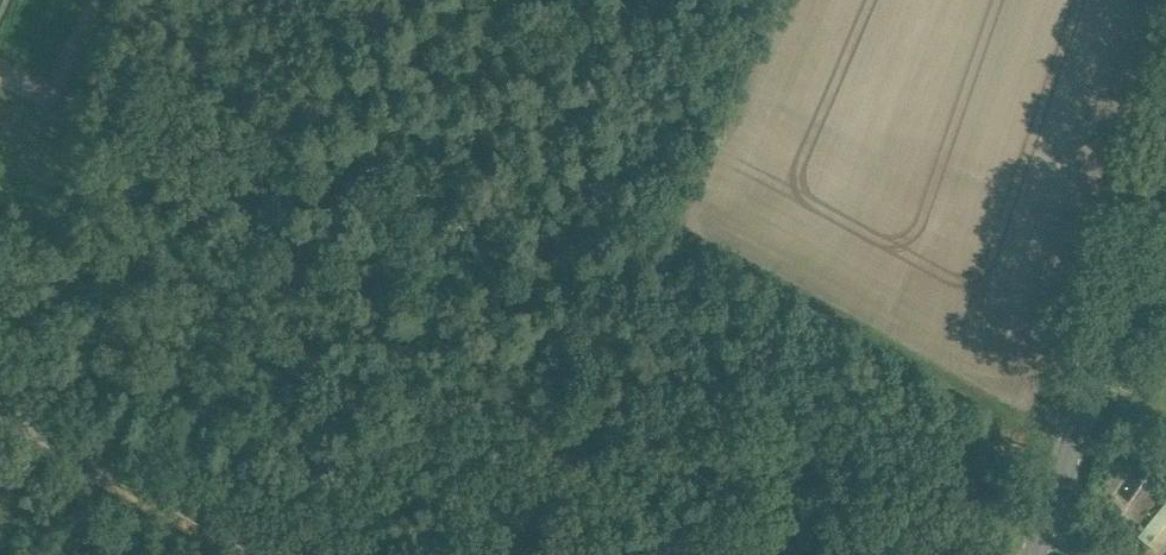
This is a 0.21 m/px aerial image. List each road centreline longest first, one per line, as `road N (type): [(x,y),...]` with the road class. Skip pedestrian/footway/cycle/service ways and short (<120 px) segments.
road 1 (secondary): [(1038,554),(1165,171)]
road 2 (unclassified): [(275,554),(0,409)]

